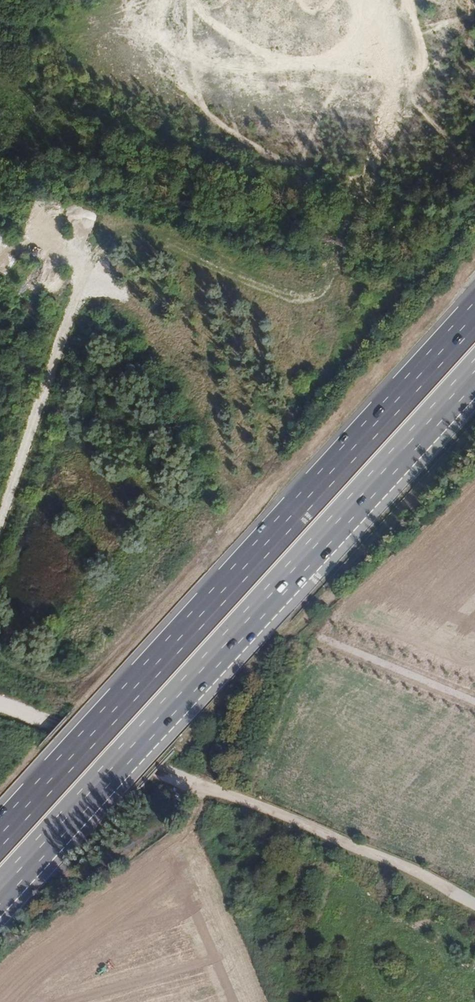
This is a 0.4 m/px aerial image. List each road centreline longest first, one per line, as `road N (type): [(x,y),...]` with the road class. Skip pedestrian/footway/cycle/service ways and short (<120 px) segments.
road 1 (motorway): [(474,314),(0,835)]
road 2 (motorway): [(0,898),(474,378)]
road 3 (track): [(474,906),(168,771)]
road 4 (track): [(0,705),(168,771)]
road 5 (unclassified): [(322,636),(474,700)]

